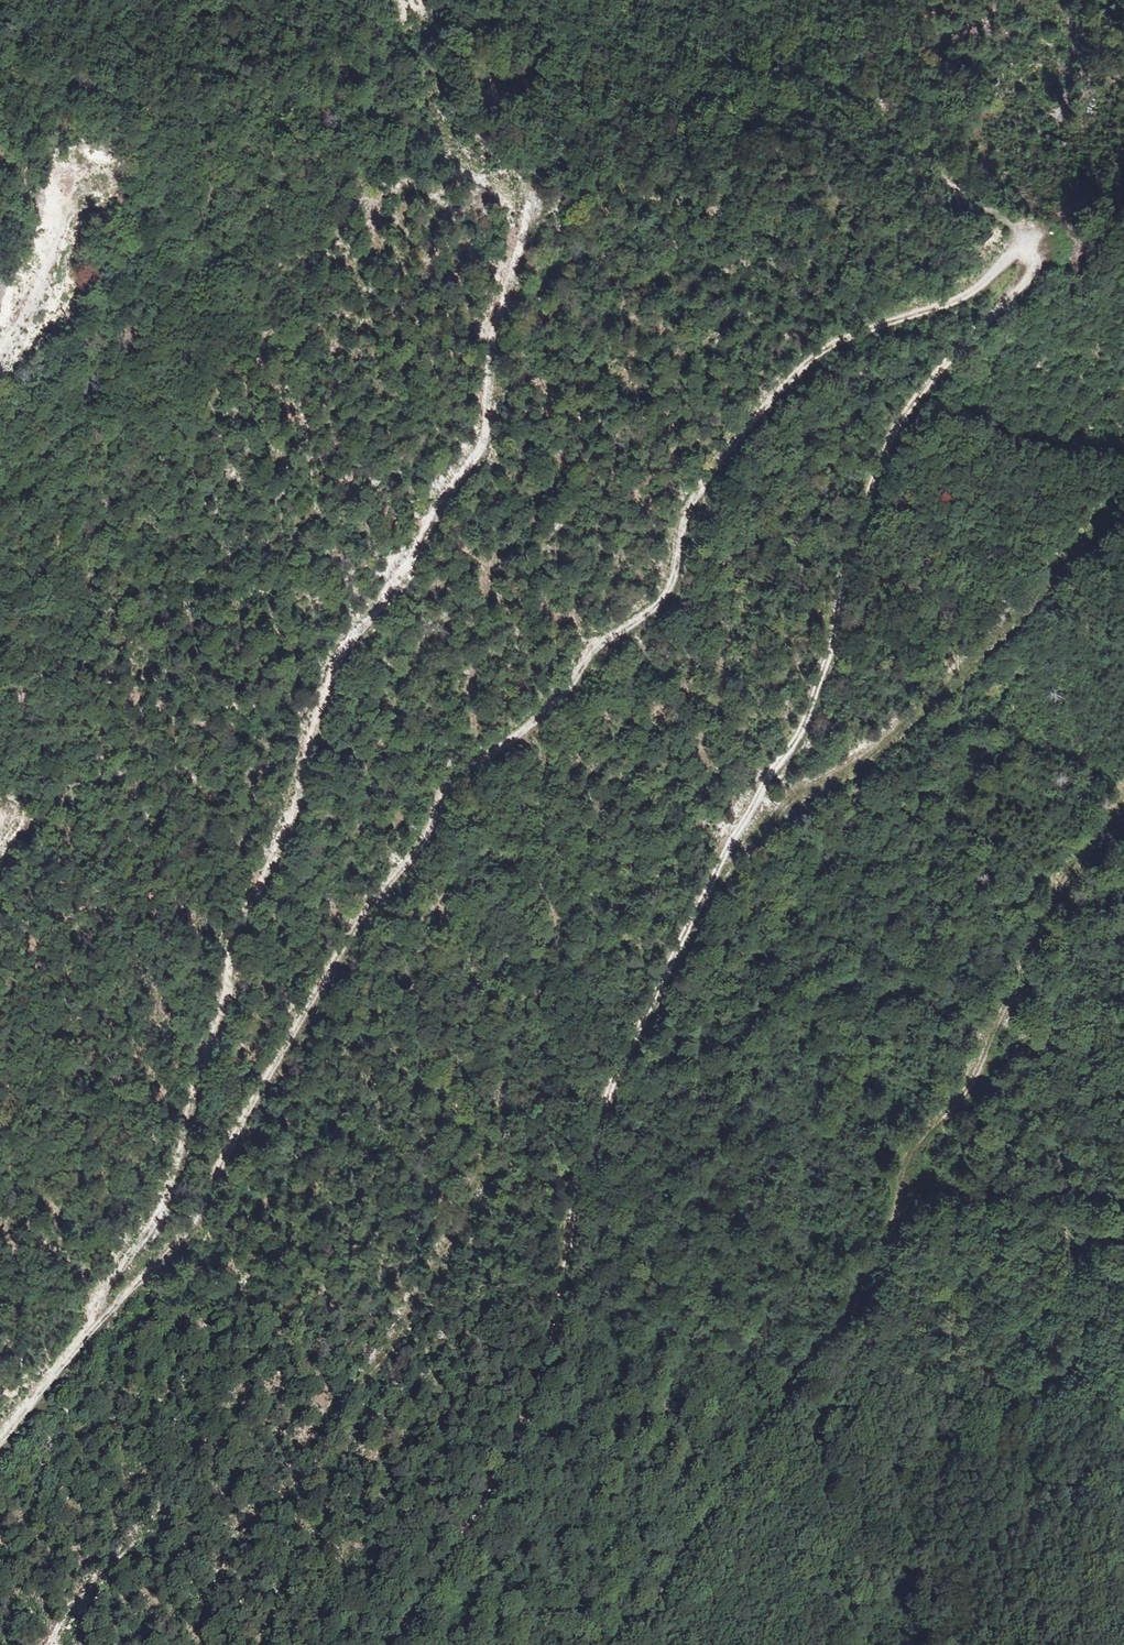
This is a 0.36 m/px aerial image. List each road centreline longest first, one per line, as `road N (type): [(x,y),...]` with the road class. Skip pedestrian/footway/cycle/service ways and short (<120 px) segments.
road 1 (track): [(0,1444),(98,1322),(191,1226),(336,963),(367,912),(416,858),(452,783),(541,718),(598,650),(668,594),(697,504),(774,400),(821,355),(972,292),(1026,243)]
road 2 (track): [(1026,243),(1034,262),(1022,286),(927,389),(888,456),(806,722),(691,923),(579,1183),(578,1260),(526,1421),(485,1512),(399,1644)]
road 3 (track): [(98,1322),(181,1164),(188,1105),(227,990),(228,951),(299,806),(332,679),(481,454),(493,423),(498,342),(534,207),(516,175),(433,93),(400,0)]
road 4 (track): [(623,1644),(869,1280),(894,1227),(911,1150),(975,1084),(1035,937),(1123,799)]
road 5 (track): [(0,354),(27,320),(93,181)]

